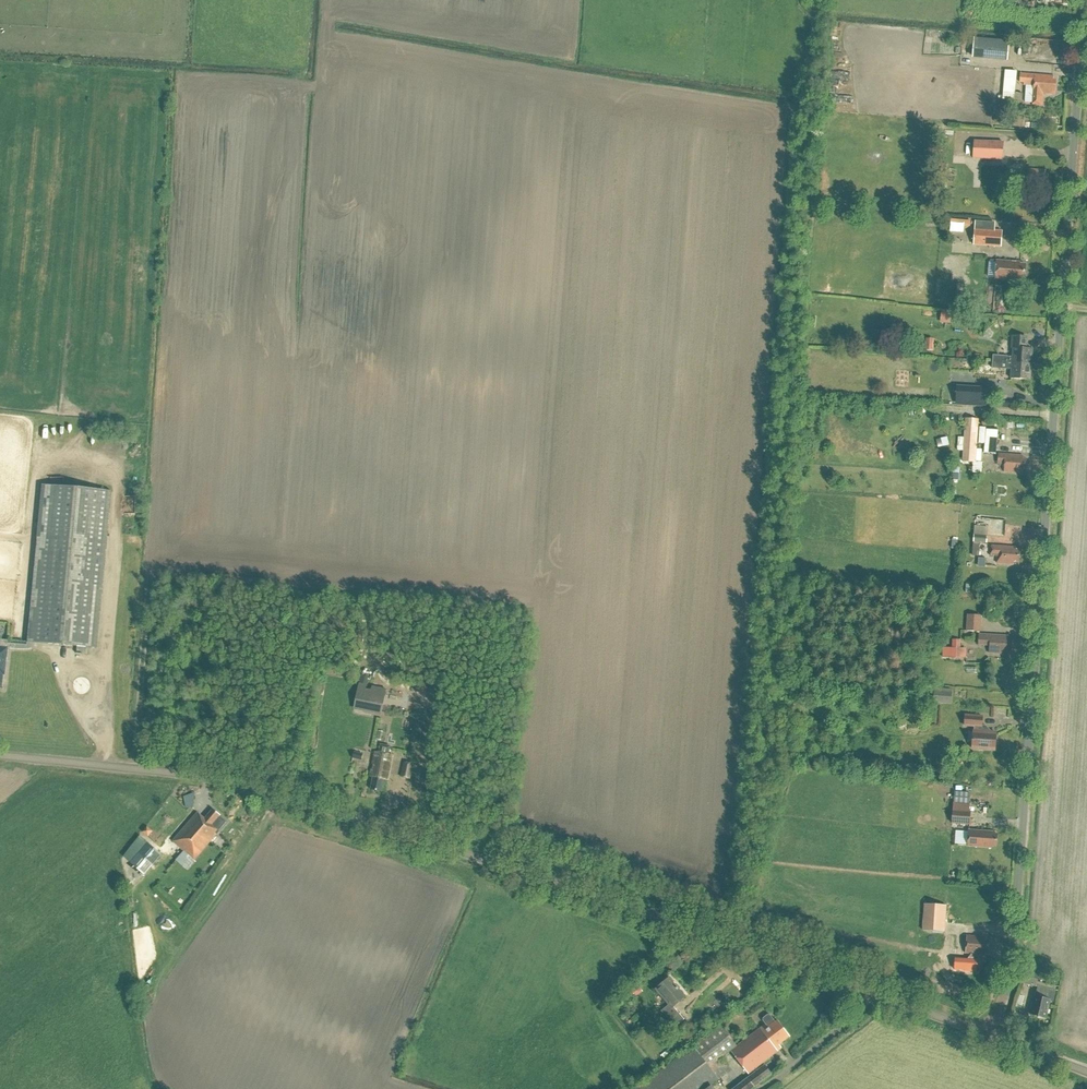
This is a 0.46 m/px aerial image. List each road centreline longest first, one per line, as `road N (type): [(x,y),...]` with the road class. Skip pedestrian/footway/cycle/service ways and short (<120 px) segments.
road 1 (unclassified): [(996,1038),(1013,959),(1084,0)]
road 2 (unclassified): [(996,1038),(293,797),(206,778),(0,757)]

